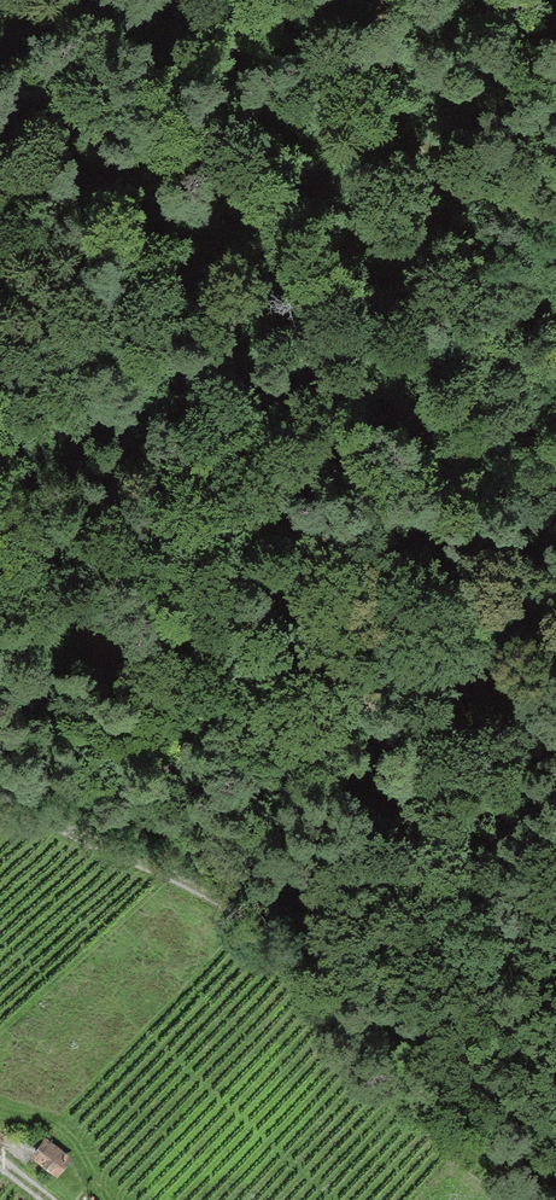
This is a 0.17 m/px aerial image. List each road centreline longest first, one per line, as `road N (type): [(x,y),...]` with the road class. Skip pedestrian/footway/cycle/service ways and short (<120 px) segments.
road 1 (track): [(39,815),(64,801),(112,804),(323,891),(378,882),(401,867),(420,846),(434,791),(418,736),(378,703),(329,691),(208,687),(135,662),(104,642),(79,618),(43,556),(0,387)]
road 2 (track): [(538,1199),(366,1077),(292,964),(224,902),(0,789)]
road 3 (track): [(555,202),(495,197),(454,180),(425,150),(395,92),(391,0)]

